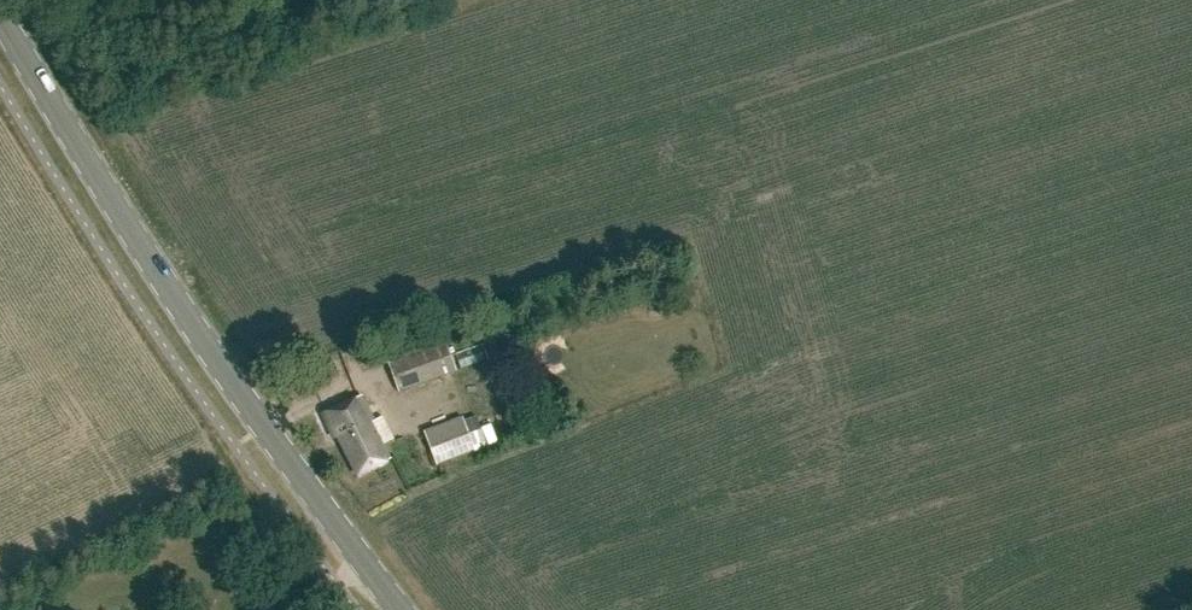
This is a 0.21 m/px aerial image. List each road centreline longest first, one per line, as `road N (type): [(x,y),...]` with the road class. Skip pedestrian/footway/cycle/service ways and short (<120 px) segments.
road 1 (primary): [(402,609),(278,450),(0,16)]

